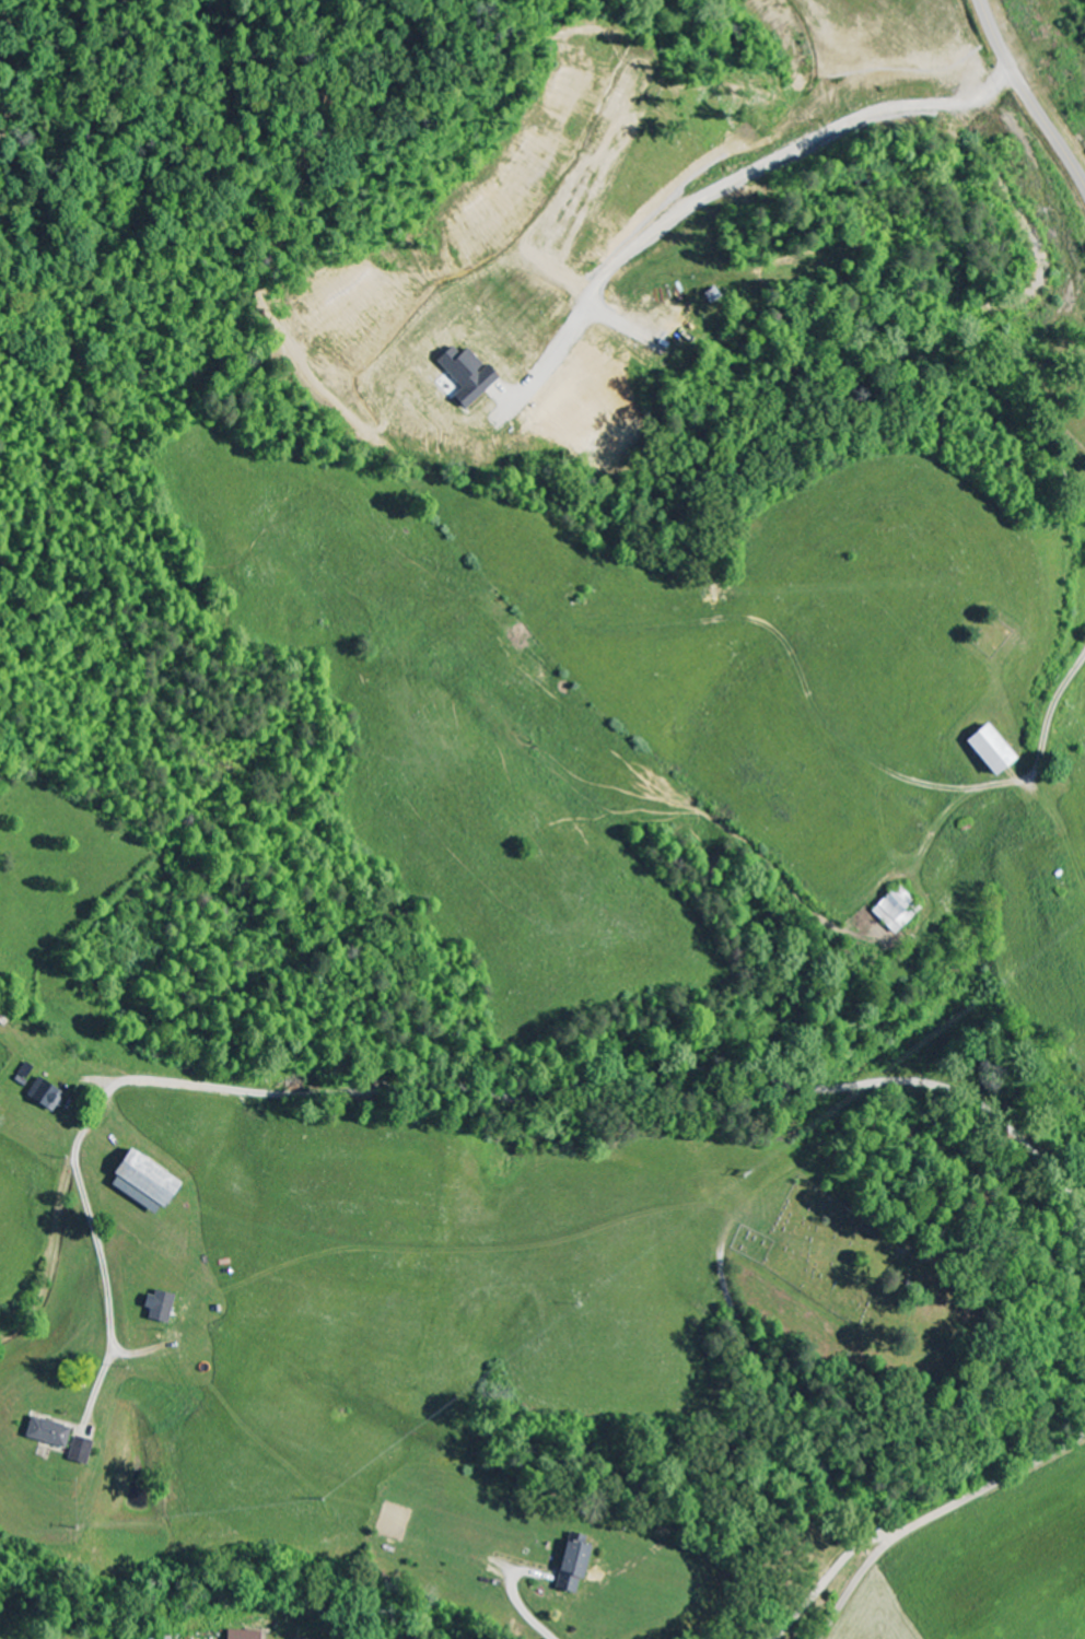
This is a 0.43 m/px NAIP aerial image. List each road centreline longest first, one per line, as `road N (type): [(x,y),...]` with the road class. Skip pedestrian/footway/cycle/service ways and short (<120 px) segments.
road 1 (residential): [(820,1638),(894,1541),(1084,1431)]
road 2 (secondary): [(1084,185),(1013,69),(982,0)]

